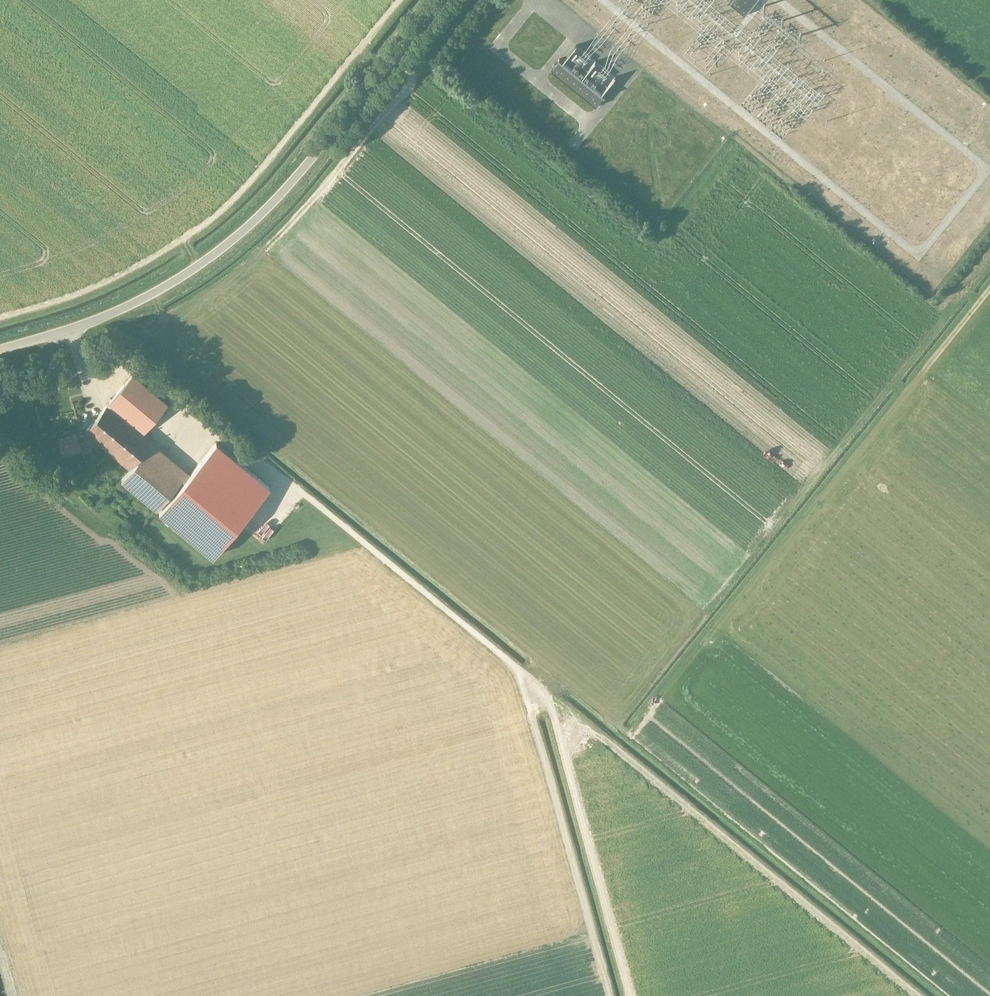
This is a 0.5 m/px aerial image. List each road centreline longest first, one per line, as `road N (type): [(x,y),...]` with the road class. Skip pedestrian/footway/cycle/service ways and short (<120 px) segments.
road 1 (unclassified): [(0,349),(109,314),(213,255),(291,183),(440,0)]

